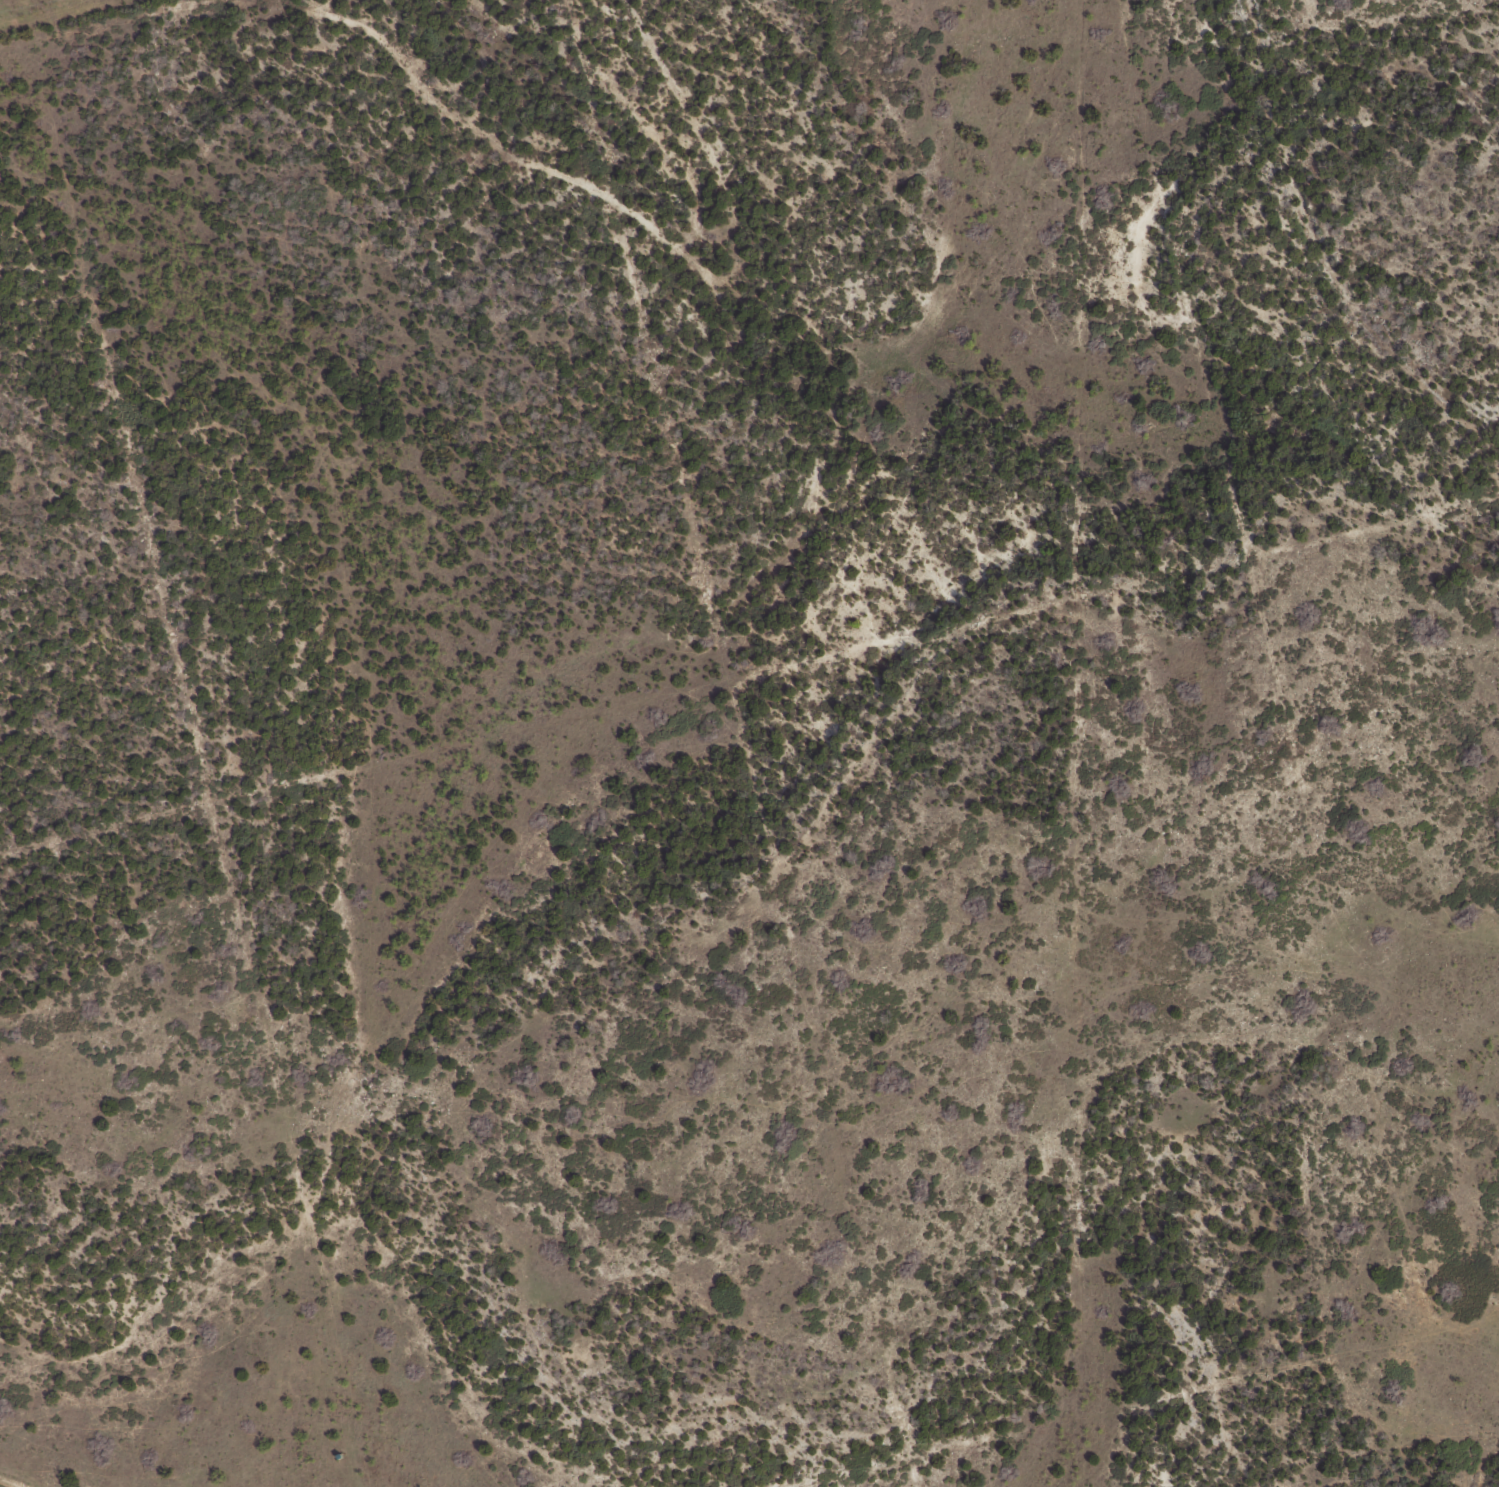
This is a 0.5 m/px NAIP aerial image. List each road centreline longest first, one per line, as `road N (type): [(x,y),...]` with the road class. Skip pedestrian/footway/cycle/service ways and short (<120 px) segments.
road 1 (track): [(0,1083),(40,1095),(116,1079),(226,1095),(558,1241),(659,1262),(795,1241),(870,1196),(1006,1065),(1102,1004),(1263,984),(1498,980)]

